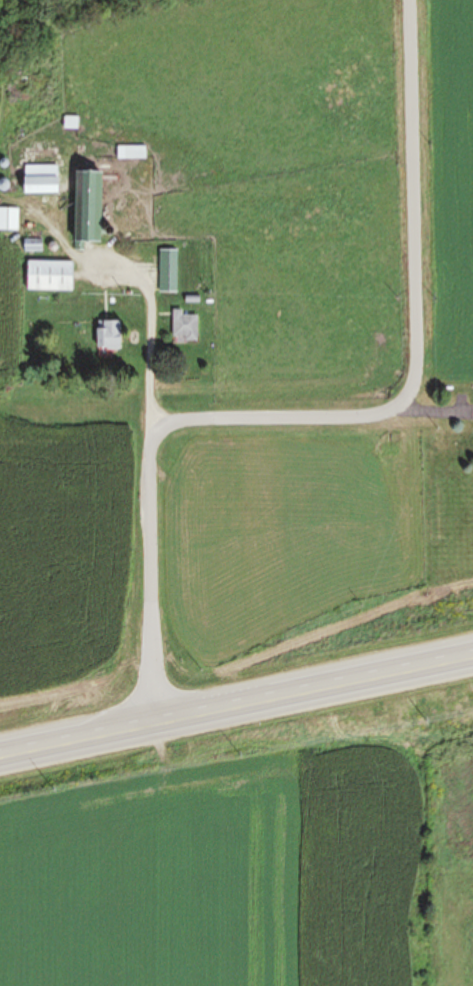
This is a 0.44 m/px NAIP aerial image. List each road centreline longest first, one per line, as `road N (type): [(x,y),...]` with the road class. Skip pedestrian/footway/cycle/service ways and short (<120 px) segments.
road 1 (residential): [(150,726),(151,445),(183,417),(359,418),(401,407)]
road 2 (primary): [(0,755),(472,659)]
road 3 (residential): [(401,407),(415,356),(408,0)]

